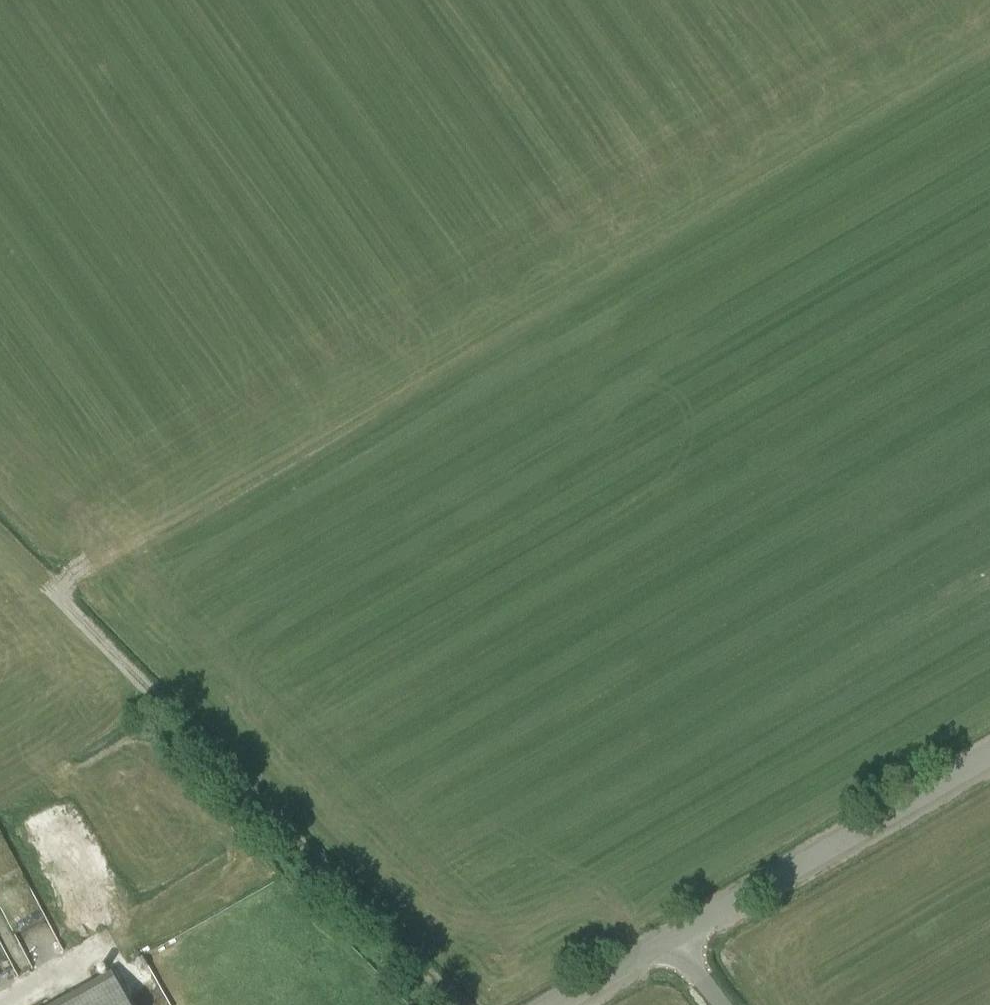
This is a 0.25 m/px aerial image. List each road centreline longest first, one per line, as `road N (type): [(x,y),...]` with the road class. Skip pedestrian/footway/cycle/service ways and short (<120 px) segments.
road 1 (tertiary): [(665,931),(989,746)]
road 2 (tertiary): [(539,1004),(665,931)]

